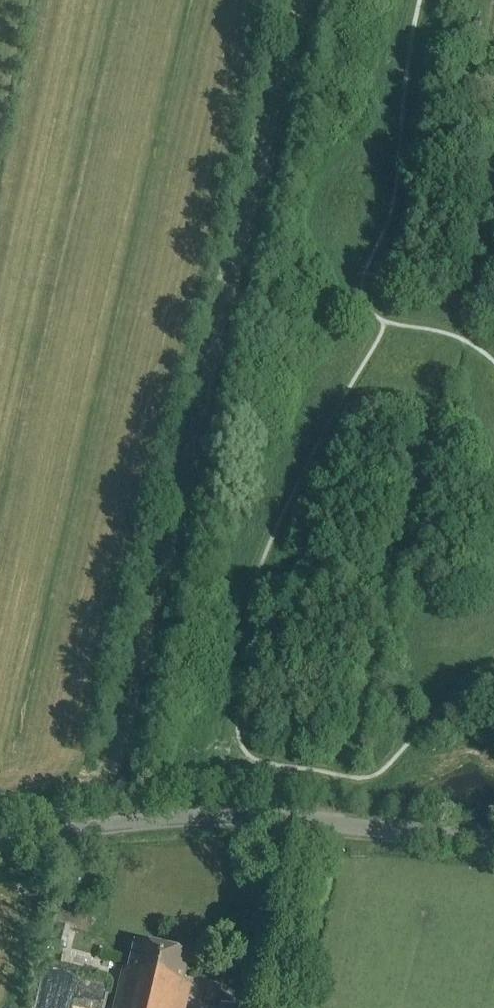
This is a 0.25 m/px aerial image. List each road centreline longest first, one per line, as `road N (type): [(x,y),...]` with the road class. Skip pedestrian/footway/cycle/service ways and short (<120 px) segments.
road 1 (unclassified): [(0,845),(217,818),(493,841)]

